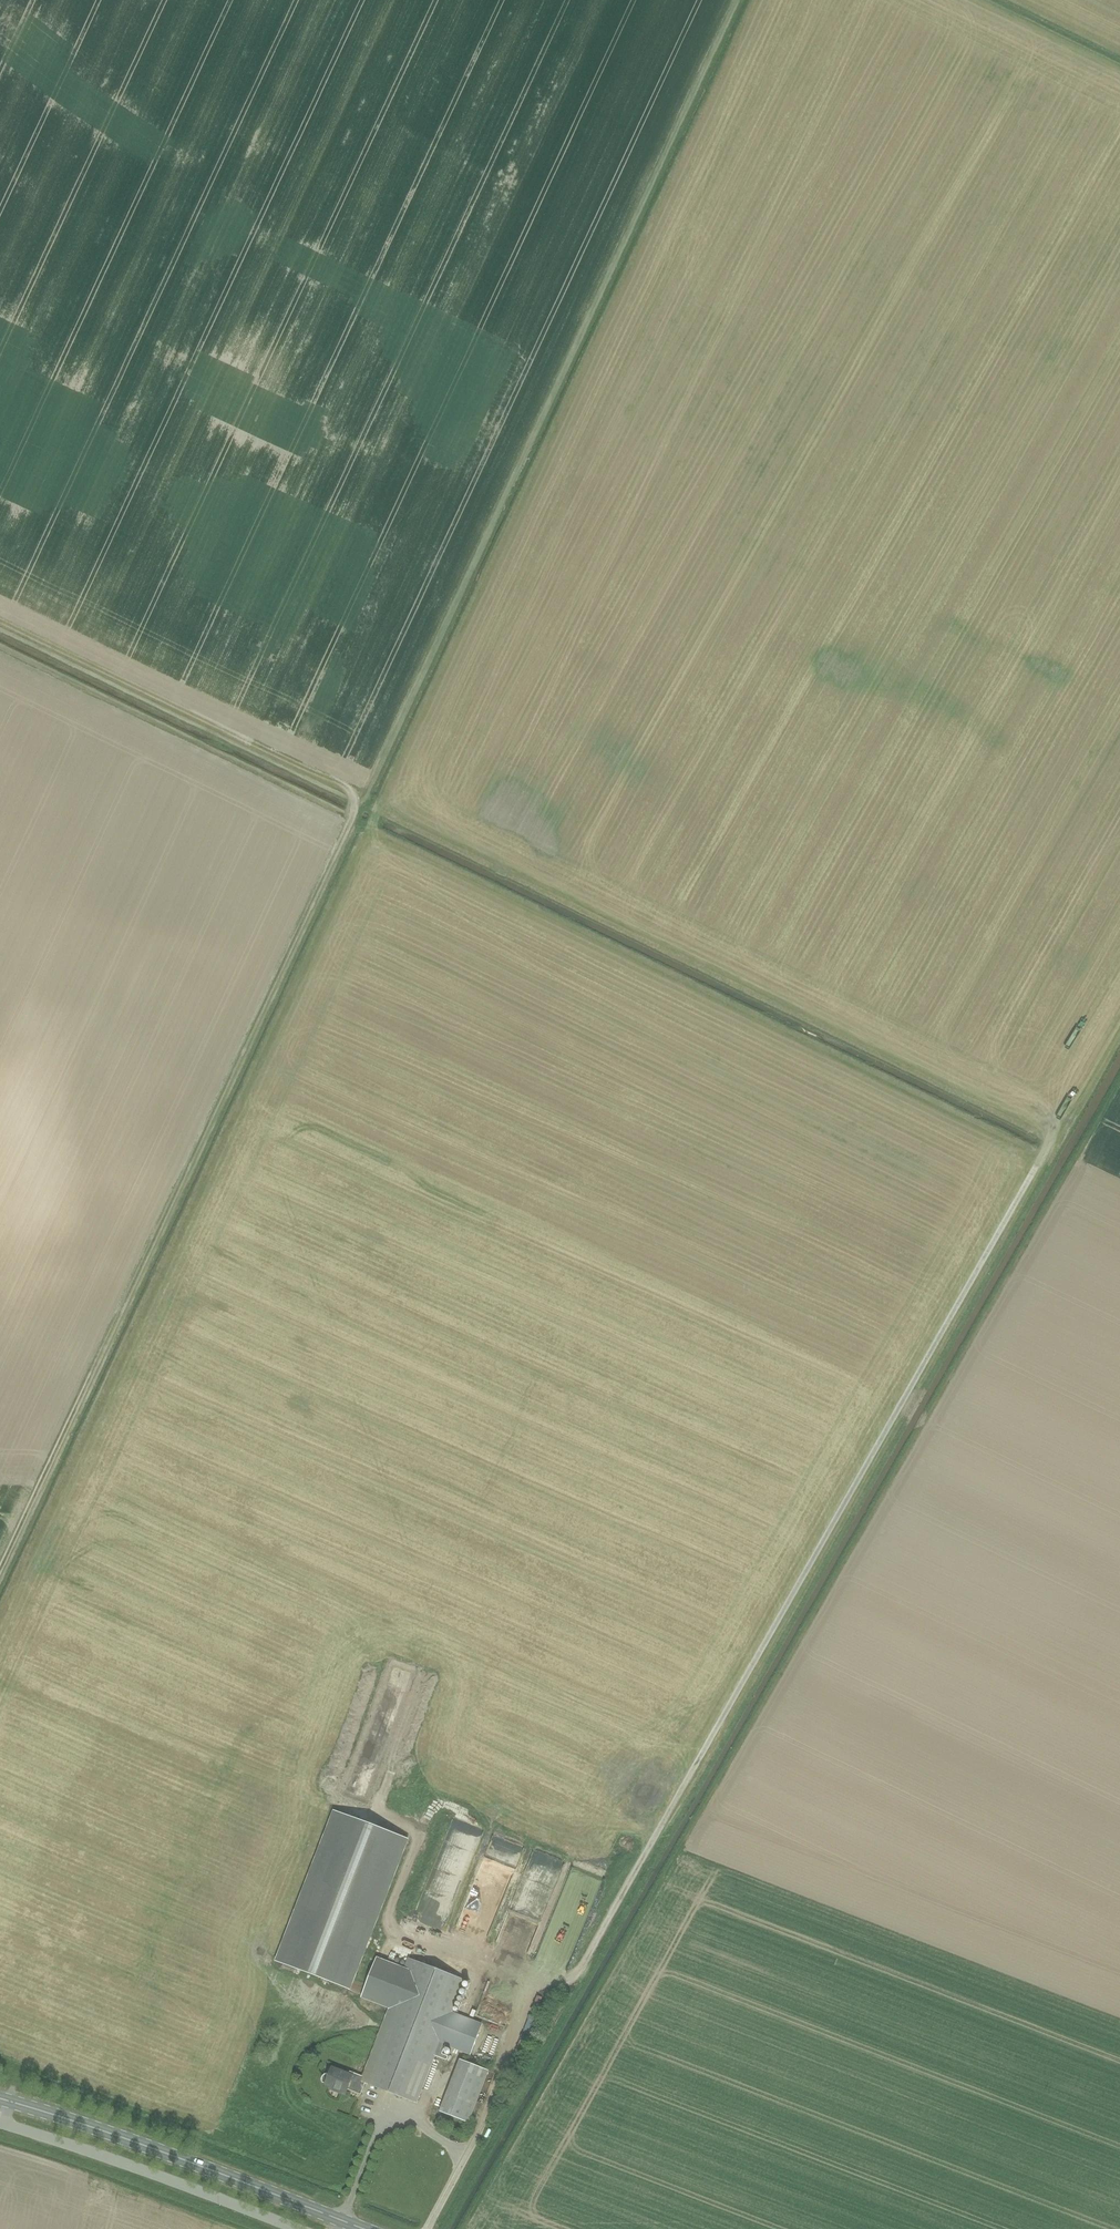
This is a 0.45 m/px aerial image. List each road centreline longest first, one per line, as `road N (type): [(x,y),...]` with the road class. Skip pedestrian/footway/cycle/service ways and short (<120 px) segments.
road 1 (secondary): [(364,2228),(107,2130),(0,2100)]
road 2 (unclassified): [(298,2228),(0,2120)]

